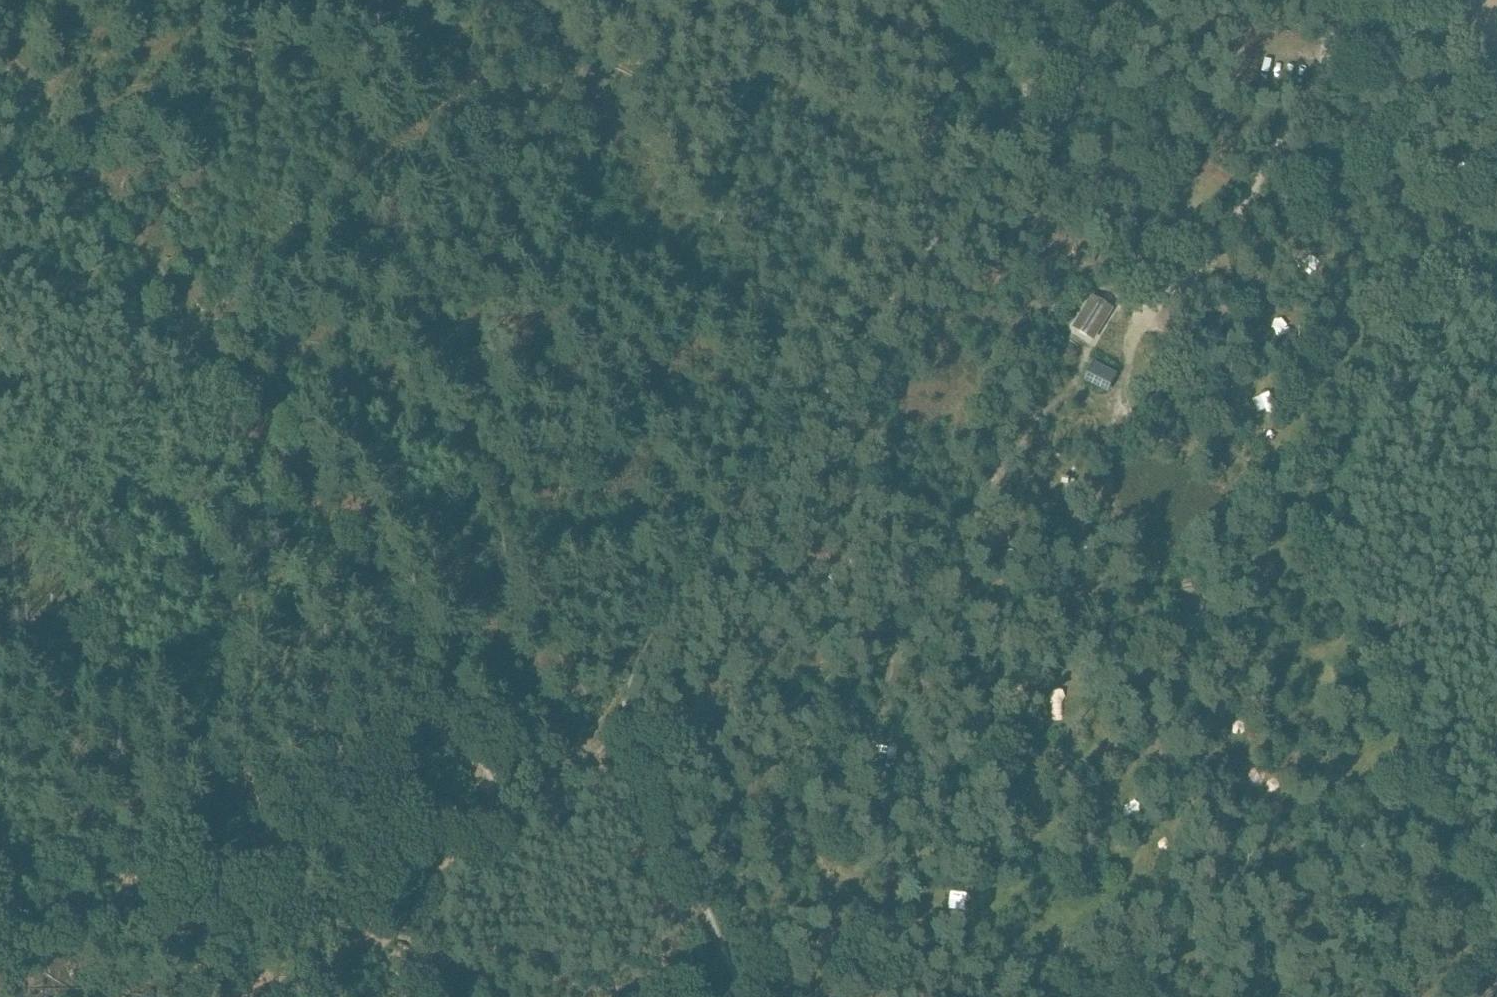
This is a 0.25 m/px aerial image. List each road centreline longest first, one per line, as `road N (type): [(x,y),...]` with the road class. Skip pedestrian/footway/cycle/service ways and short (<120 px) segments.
road 1 (track): [(1128,387),(1114,436),(1049,413),(892,633),(875,699),(885,742),(886,870),(900,907),(990,975),(1000,996)]
road 2 (track): [(1471,905),(1281,525),(1128,387)]
road 3 (track): [(1128,387),(1128,353),(1145,316),(1201,267),(1239,218),(1291,124),(1336,0)]
road 4 (track): [(1045,98),(1124,0)]

